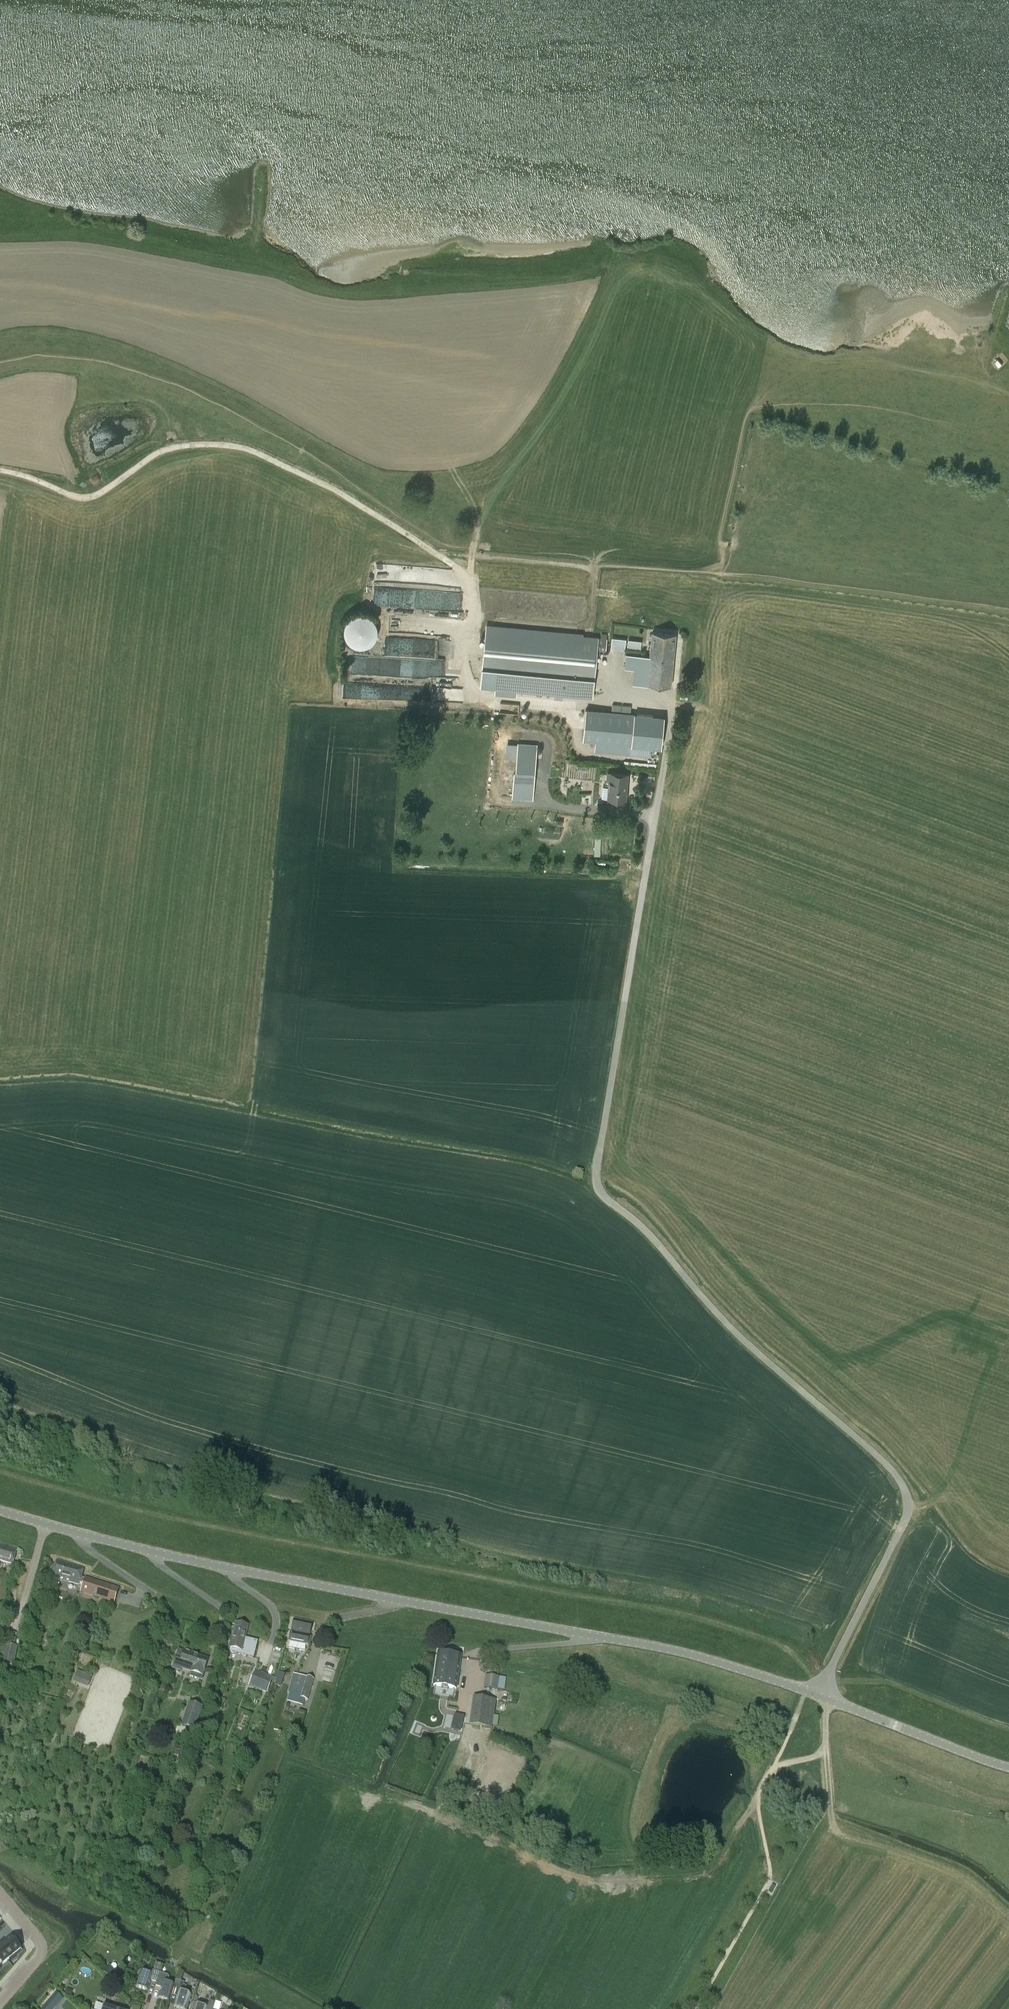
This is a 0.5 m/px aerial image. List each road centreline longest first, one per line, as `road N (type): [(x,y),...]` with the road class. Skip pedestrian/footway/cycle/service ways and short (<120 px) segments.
road 1 (unclassified): [(1008,1767),(710,1659),(191,1561),(0,1512)]
road 2 (track): [(458,576),(474,551),(1008,610)]
road 3 (track): [(0,362),(96,361),(181,388),(435,536),(474,551)]
road 4 (residential): [(0,1894),(41,1951),(0,2002)]

